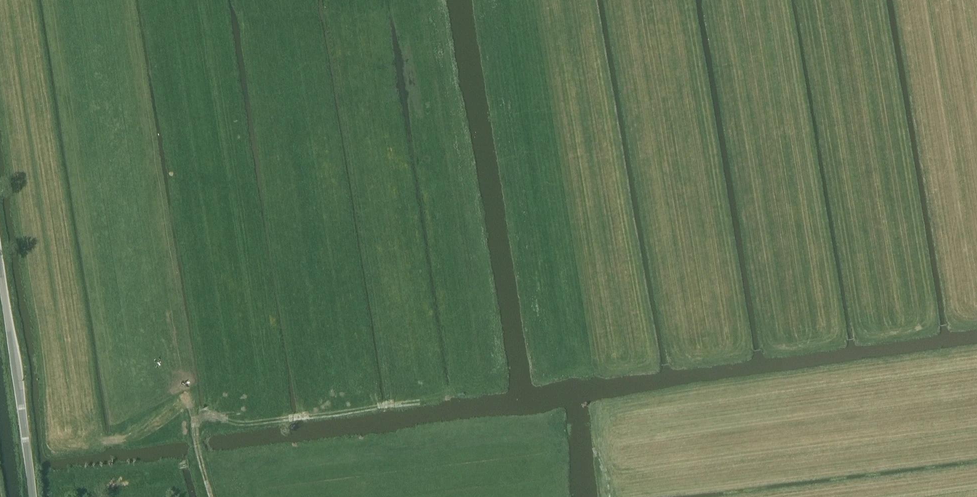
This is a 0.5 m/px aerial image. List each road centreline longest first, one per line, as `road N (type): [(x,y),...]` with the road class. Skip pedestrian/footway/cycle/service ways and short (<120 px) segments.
road 1 (tertiary): [(30,496),(0,268)]

